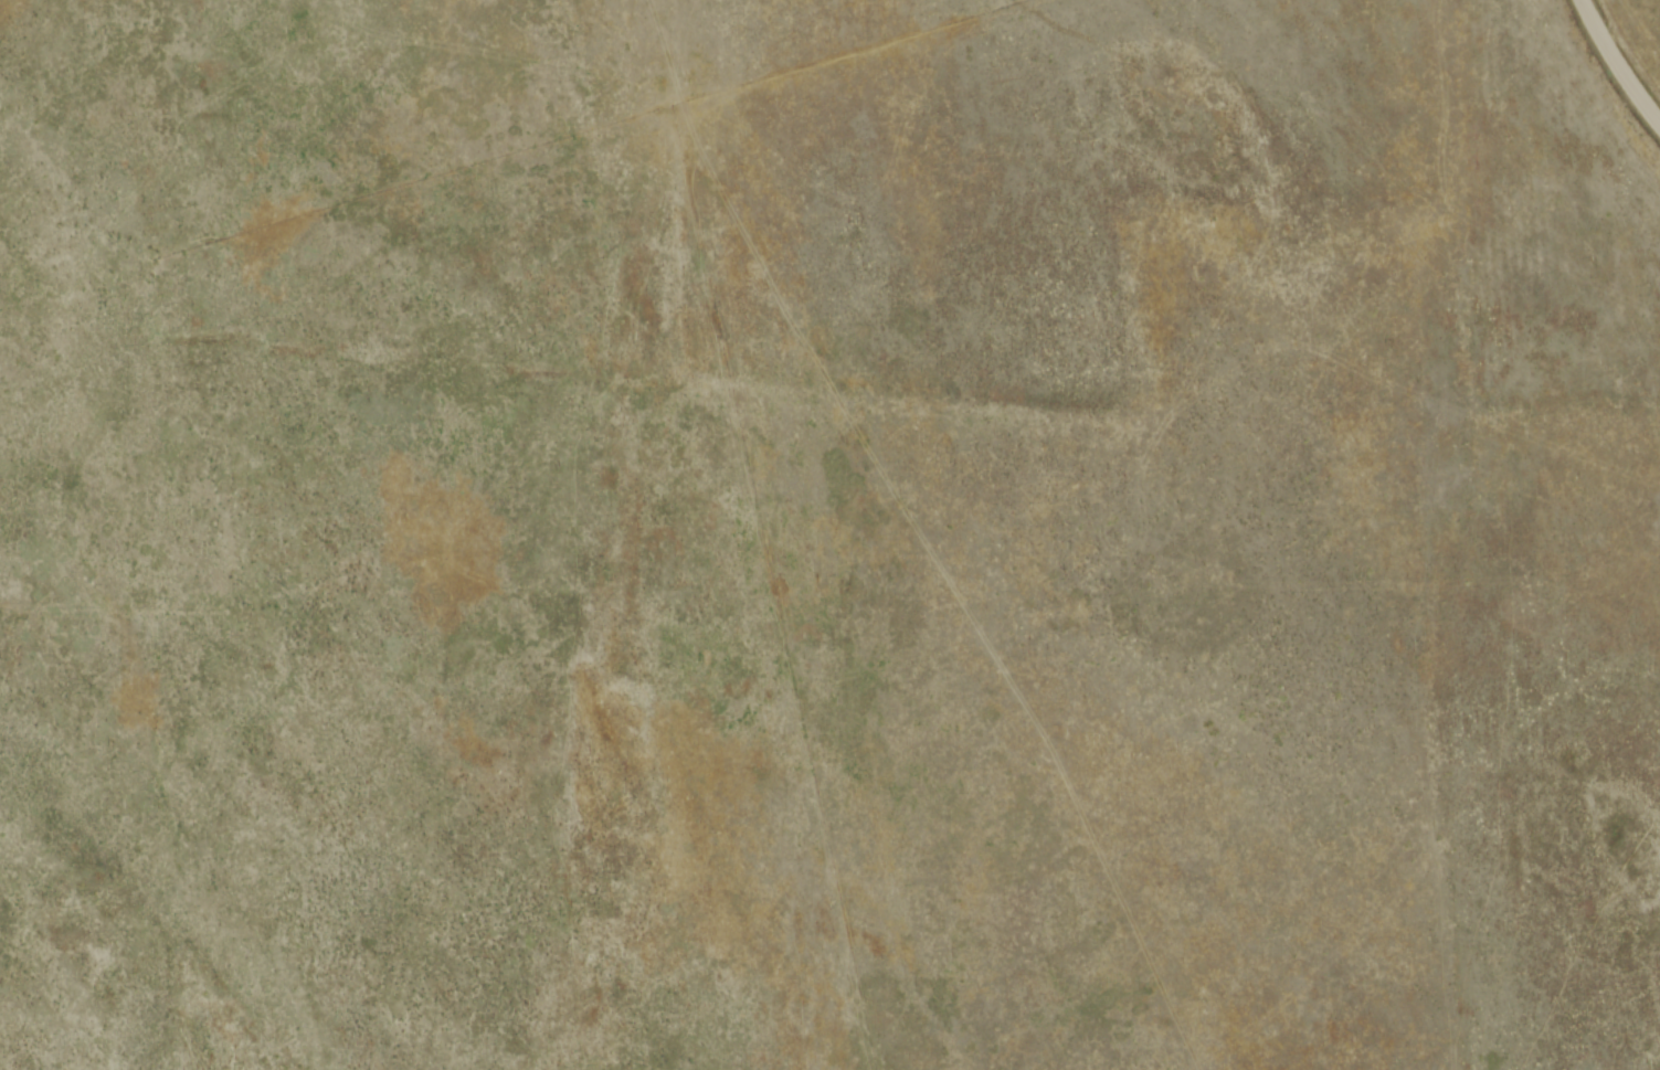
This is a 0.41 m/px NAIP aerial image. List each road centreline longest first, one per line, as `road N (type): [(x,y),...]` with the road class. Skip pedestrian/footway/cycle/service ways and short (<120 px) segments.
road 1 (residential): [(1584,0),(1659,121)]

